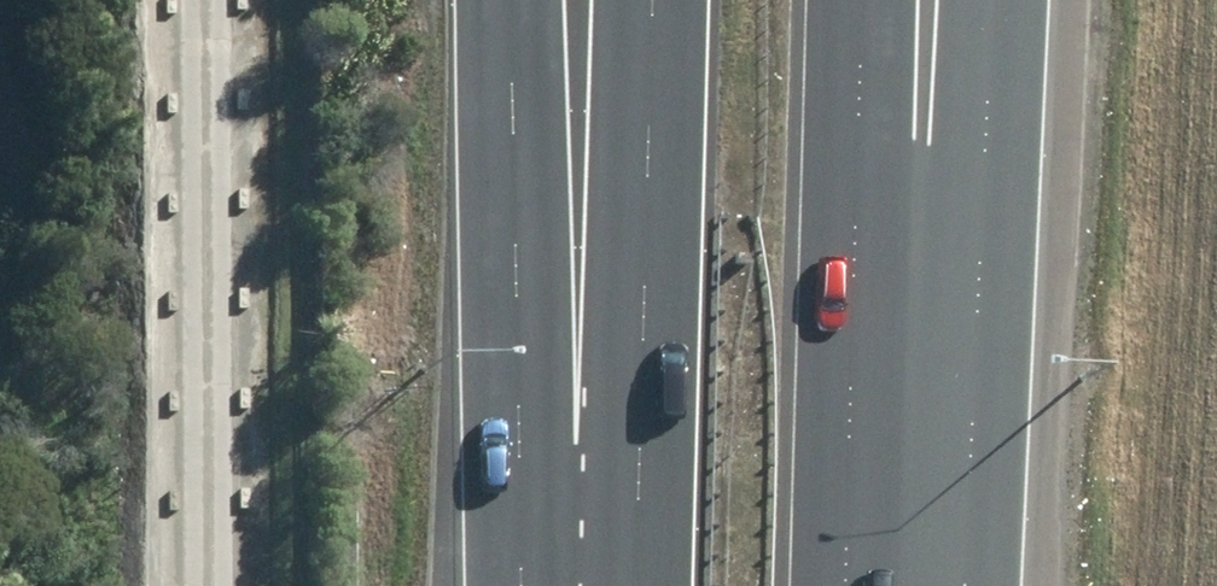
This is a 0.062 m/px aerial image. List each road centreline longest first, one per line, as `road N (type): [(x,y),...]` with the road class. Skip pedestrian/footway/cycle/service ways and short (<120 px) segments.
road 1 (motorway): [(580,581),(533,0)]
road 2 (motorway): [(580,581),(624,0)]
road 3 (motorway): [(918,167),(903,585)]
road 4 (motorway): [(935,0),(918,167)]
road 5 (motorway): [(914,0),(918,167)]

